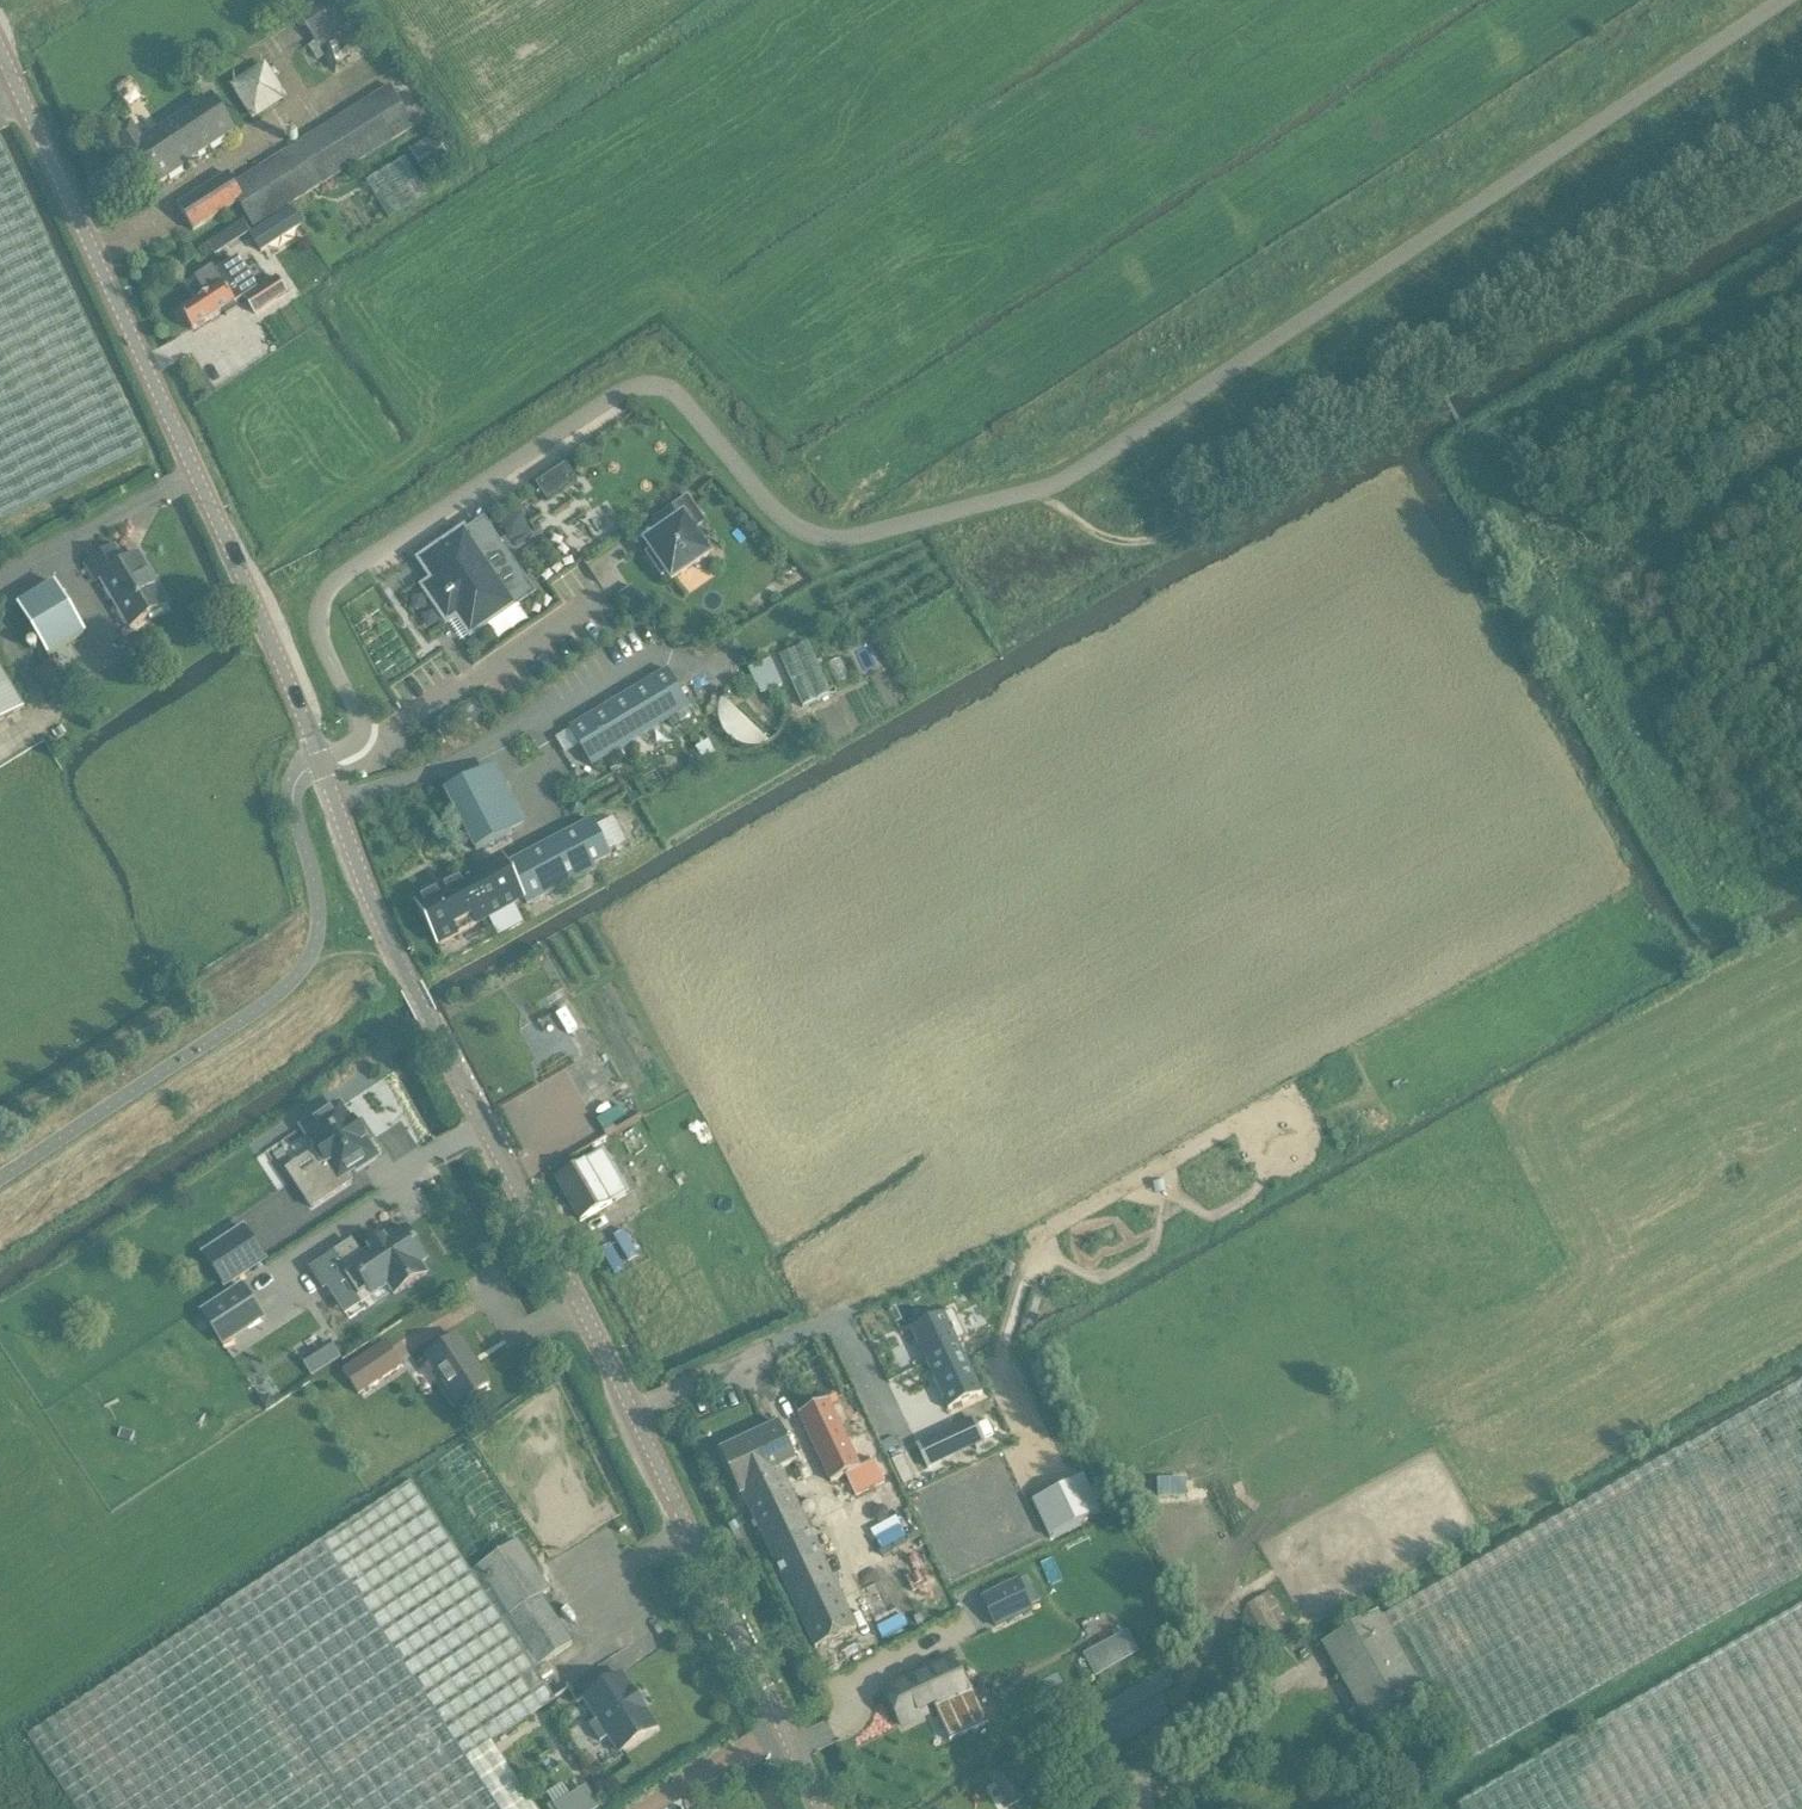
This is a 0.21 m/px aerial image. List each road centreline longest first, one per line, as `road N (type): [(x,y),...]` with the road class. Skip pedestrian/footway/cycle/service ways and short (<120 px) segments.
road 1 (residential): [(822,1808),(633,1405),(412,985),(0,44)]

